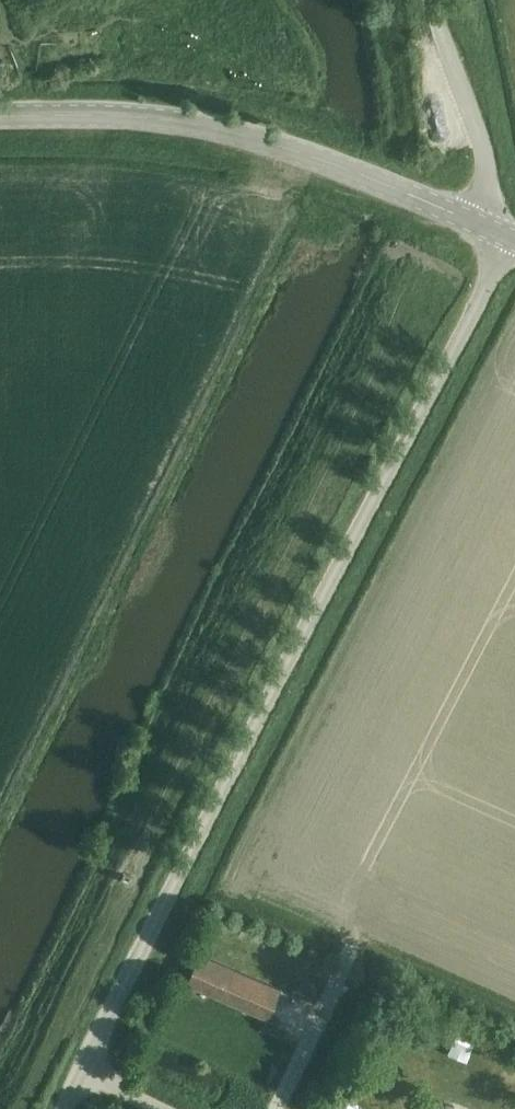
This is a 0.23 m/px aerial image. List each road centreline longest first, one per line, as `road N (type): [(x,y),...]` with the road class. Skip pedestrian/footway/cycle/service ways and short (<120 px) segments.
road 1 (unclassified): [(508,238),(65,1108)]
road 2 (tertiary): [(0,118),(86,115),(213,130),(325,162),(476,225)]
road 3 (unclassified): [(430,0),(488,167),(476,225)]

